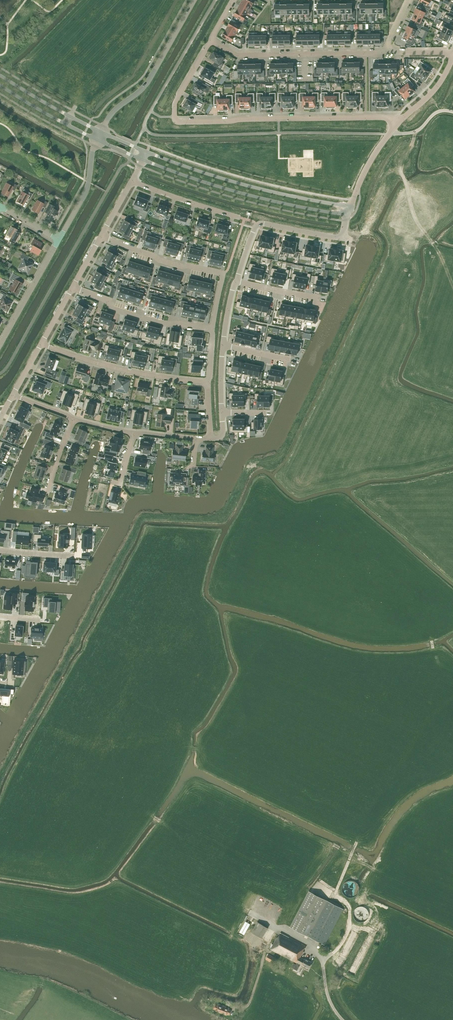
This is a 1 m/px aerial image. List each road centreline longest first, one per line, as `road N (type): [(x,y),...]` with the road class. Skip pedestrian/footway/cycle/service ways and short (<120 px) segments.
road 1 (track): [(452,112),(389,134),(164,135),(145,128)]
road 2 (unclassified): [(211,40),(176,101),(179,122),(399,123)]
road 3 (tertiary): [(143,160),(244,194),(347,213)]
road 4 (tertiary): [(350,206),(247,185),(147,152)]
road 5 (residential): [(212,329),(224,273),(161,260),(101,236)]
road 6 (residential): [(386,51),(237,55),(211,40)]
road 7 (residential): [(209,382),(128,371),(42,343)]
road 8 (unclassified): [(102,132),(146,86),(194,0)]
road 9 (residential): [(212,329),(126,313),(72,288)]
road 10 (track): [(145,128),(215,0)]
road 11 (residential): [(342,238),(257,225),(237,281)]
road 12 (residential): [(0,345),(59,239)]

